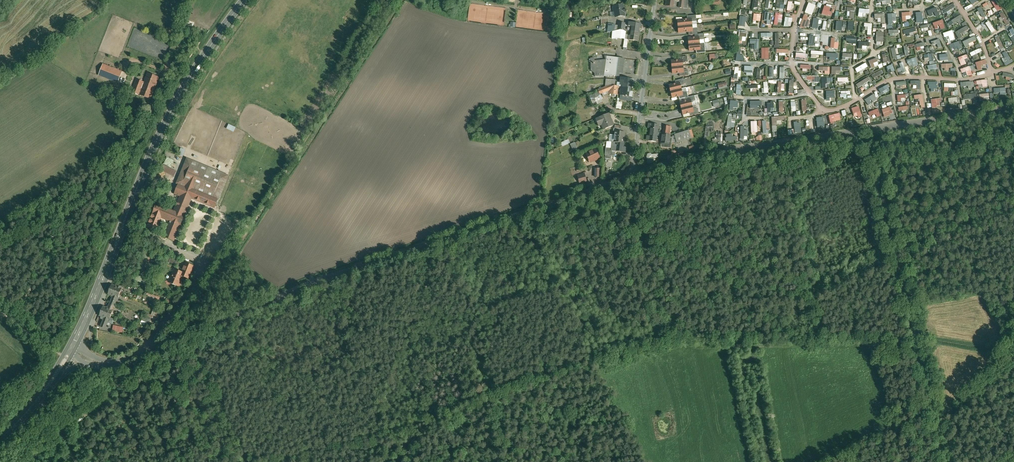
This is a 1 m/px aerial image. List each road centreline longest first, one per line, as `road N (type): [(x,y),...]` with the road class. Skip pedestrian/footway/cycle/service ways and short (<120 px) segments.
road 1 (unclassified): [(633,175),(282,296),(134,358),(98,362),(72,348)]
road 2 (secondary): [(244,0),(175,102),(72,348)]
road 3 (unclassified): [(1013,110),(710,153),(633,175)]
road 4 (track): [(16,317),(60,223),(132,161),(145,124)]
road 5 (residential): [(633,175),(654,0)]

